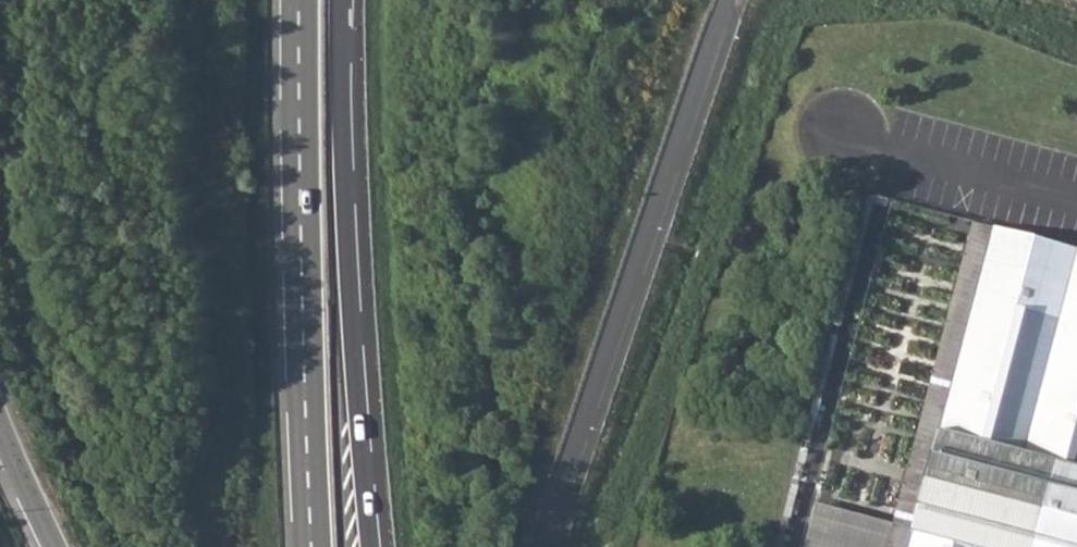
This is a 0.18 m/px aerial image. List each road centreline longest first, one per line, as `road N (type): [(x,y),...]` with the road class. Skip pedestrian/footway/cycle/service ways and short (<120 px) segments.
road 1 (motorway): [(554,546),(727,0)]
road 2 (motorway): [(371,546),(346,295),(341,0)]
road 3 (motorway): [(309,0),(324,546)]
road 4 (motorway): [(0,419),(56,546)]

